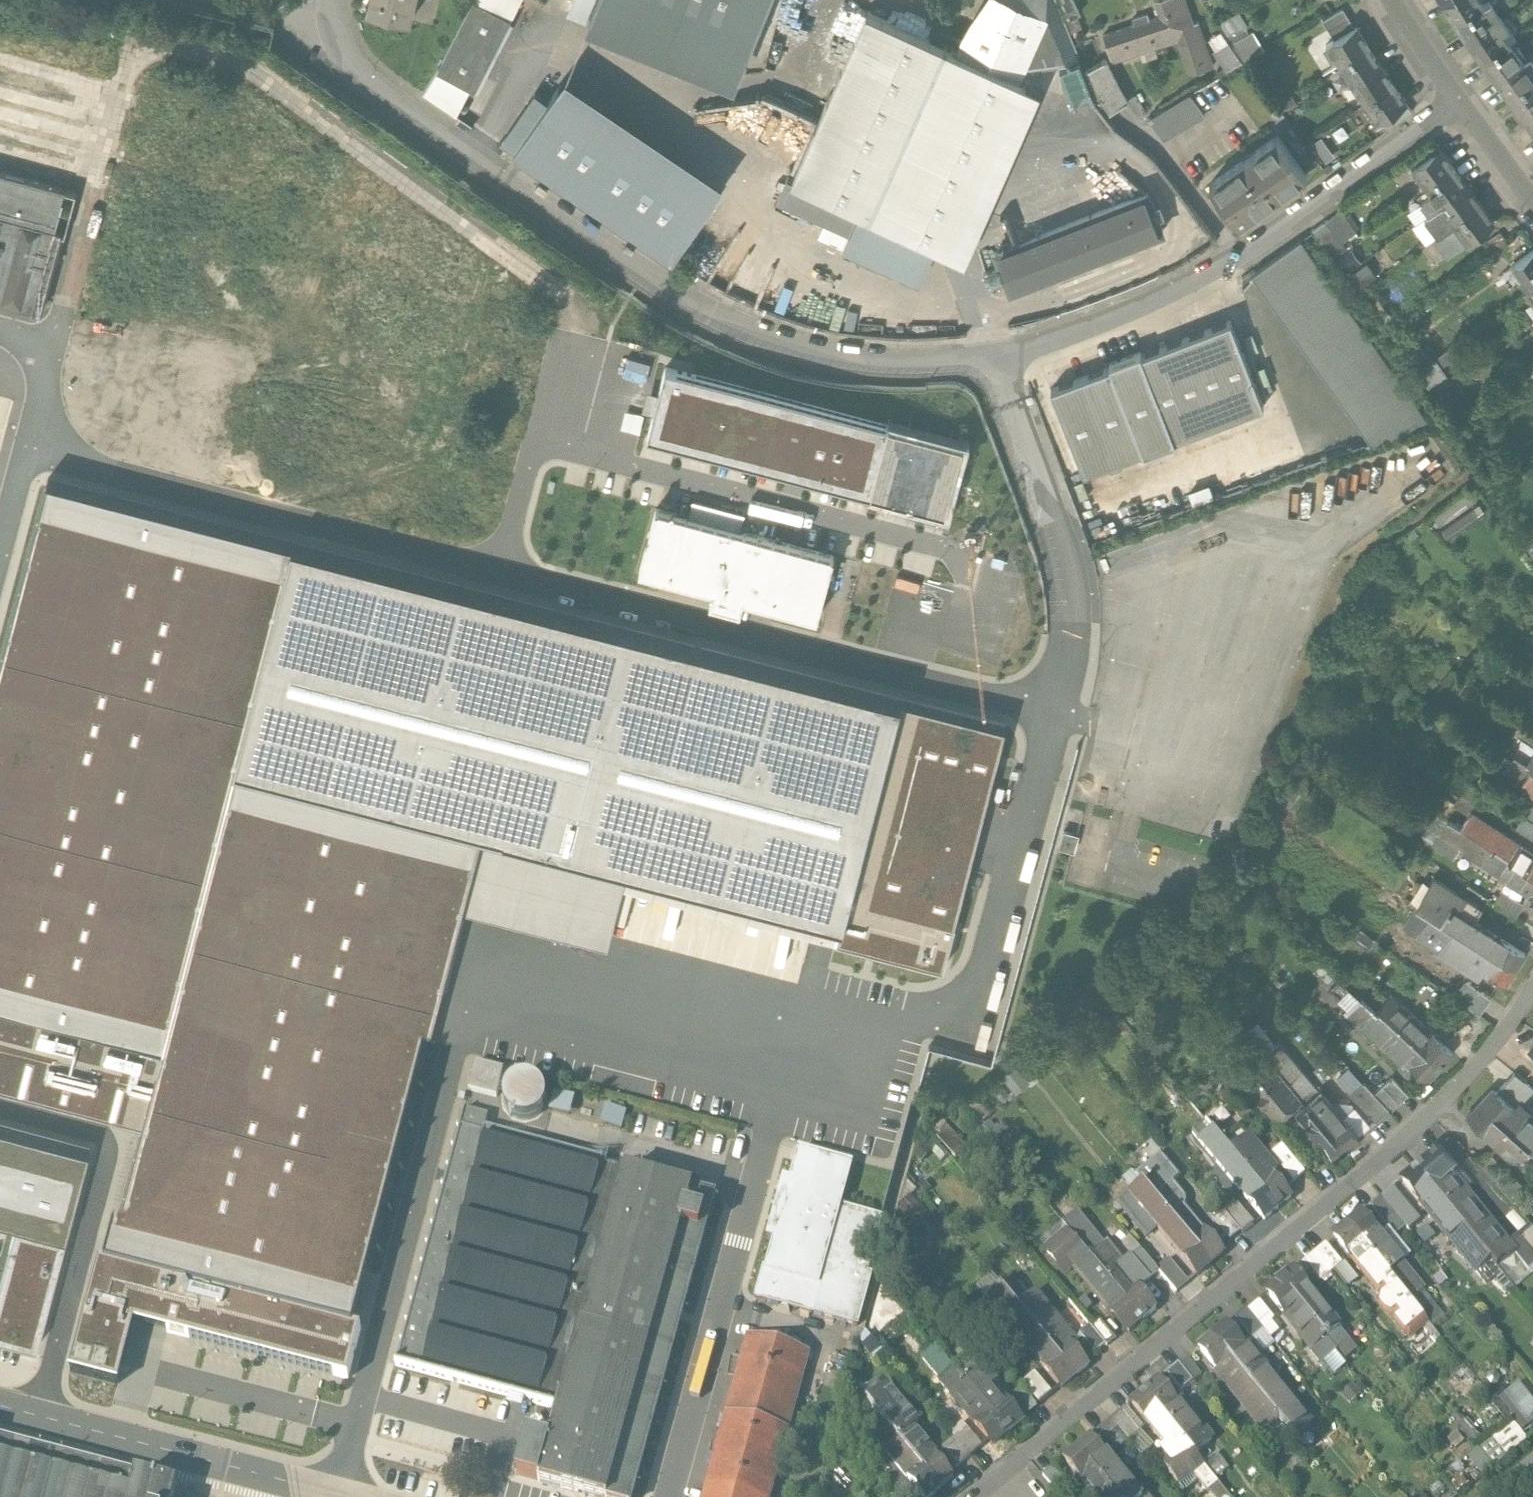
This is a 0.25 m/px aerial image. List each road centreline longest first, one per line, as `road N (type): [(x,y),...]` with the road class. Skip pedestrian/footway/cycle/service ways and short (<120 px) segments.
road 1 (residential): [(1458,99),(1241,260),(1133,316),(997,360),(854,363),(777,348),(705,319),(465,154),(346,61),(333,0)]
road 2 (residential): [(1532,992),(1502,1040),(1430,1118),(979,1494)]
road 3 (residential): [(1458,99),(1532,203)]

